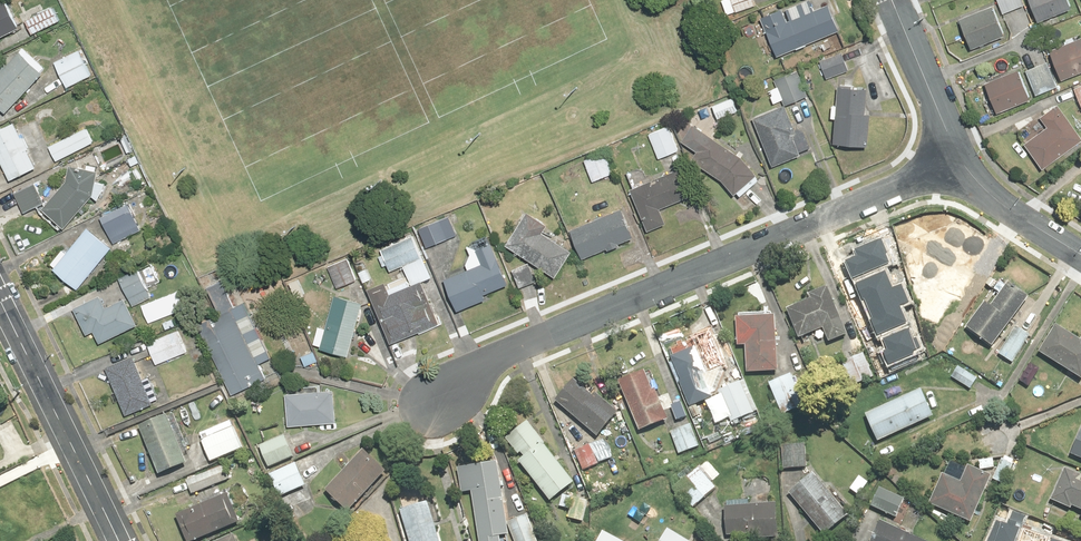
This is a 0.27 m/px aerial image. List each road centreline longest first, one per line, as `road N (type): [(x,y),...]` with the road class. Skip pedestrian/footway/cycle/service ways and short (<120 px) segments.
road 1 (residential): [(434,404),(462,377),(956,163)]
road 2 (tertiary): [(0,301),(118,540)]
road 3 (residential): [(890,0),(956,163)]
road 4 (residential): [(956,163),(1080,253)]

